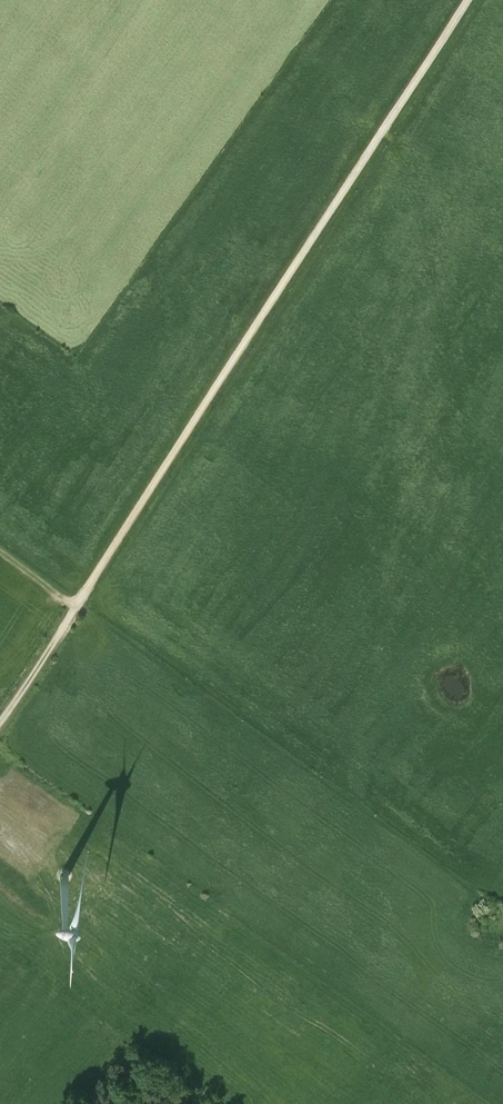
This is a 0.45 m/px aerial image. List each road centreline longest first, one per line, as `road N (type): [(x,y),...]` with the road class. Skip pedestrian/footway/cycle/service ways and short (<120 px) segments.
road 1 (track): [(464,0),(0,721)]

